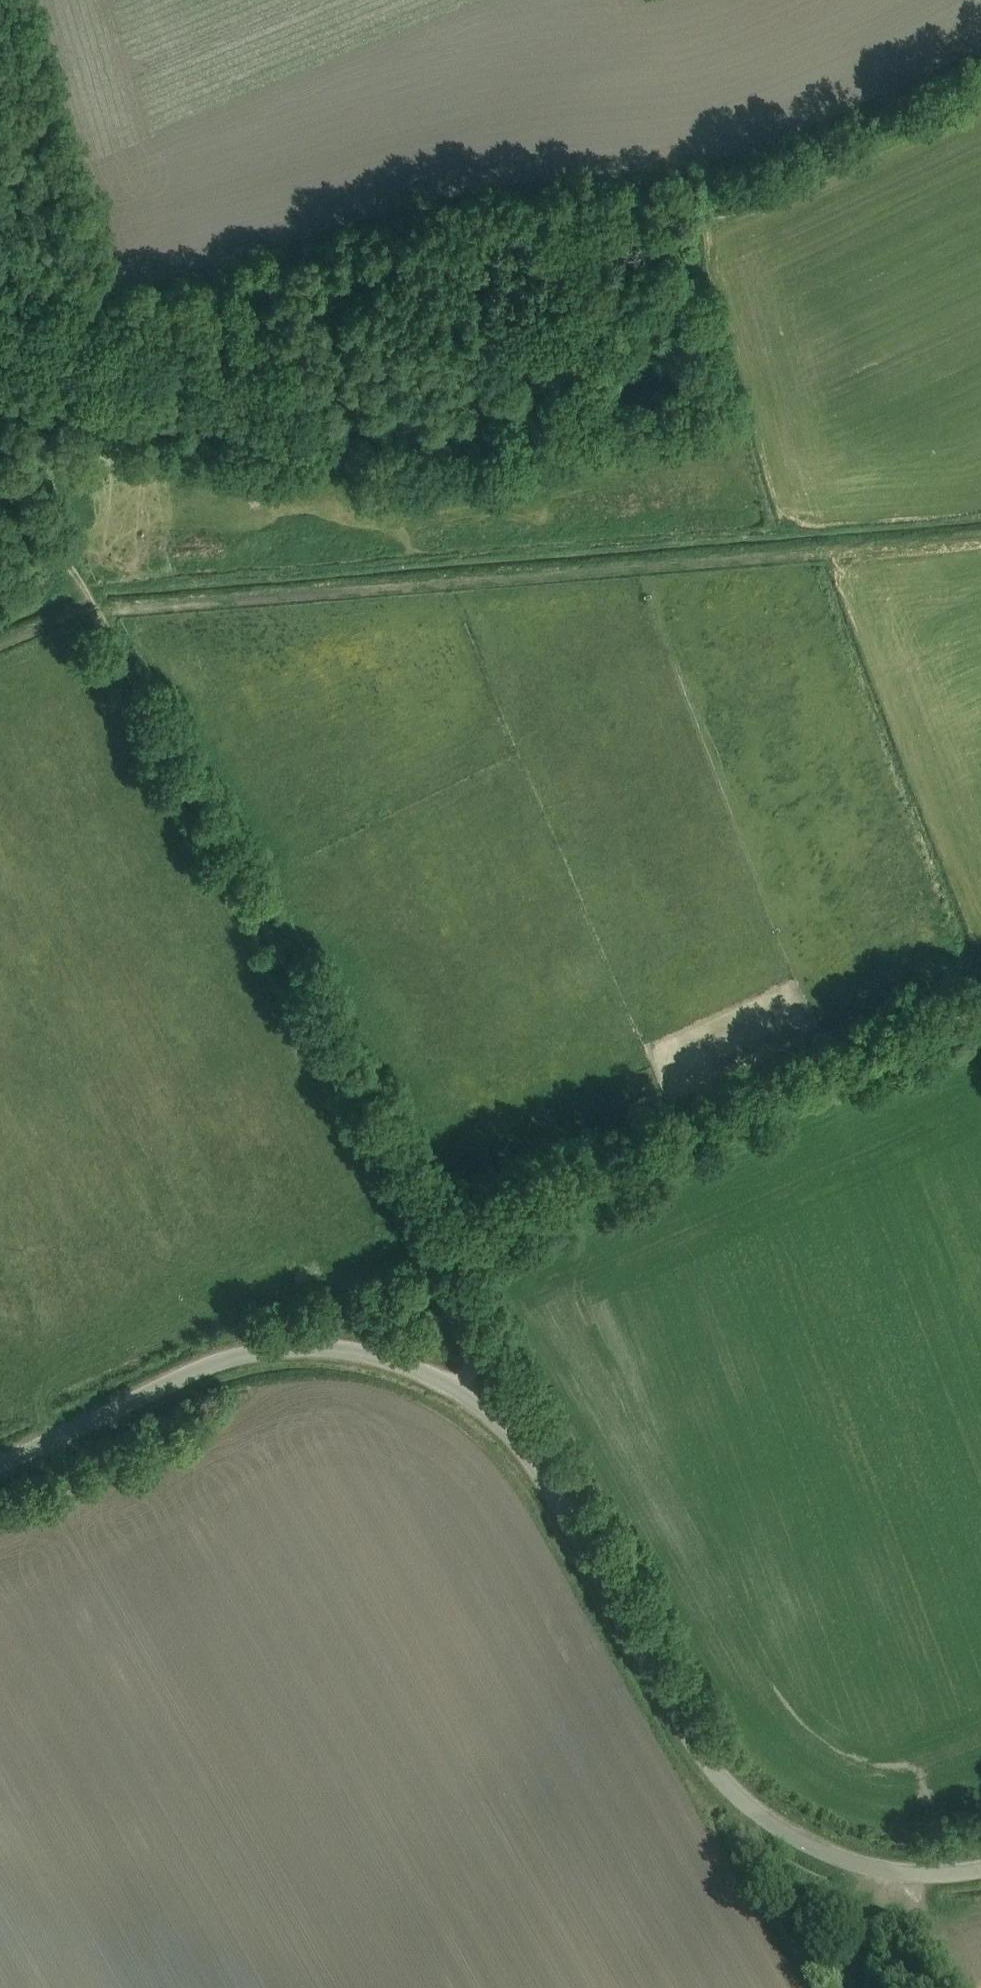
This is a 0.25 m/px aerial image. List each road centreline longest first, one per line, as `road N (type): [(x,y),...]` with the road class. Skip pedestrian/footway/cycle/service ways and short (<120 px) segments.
road 1 (unclassified): [(980,1868),(873,1867),(796,1838),(755,1813),(706,1761),(529,1457),(467,1397),(410,1367),(334,1348),(243,1356),(0,1462)]
road 2 (track): [(980,89),(693,225),(560,363),(501,392),(448,402),(352,402),(0,377)]
road 3 (track): [(0,443),(433,1245)]
road 4 (track): [(467,1397),(471,1350),(441,1292),(433,1245),(980,1010)]
road 5 (track): [(873,1867),(854,1987)]

